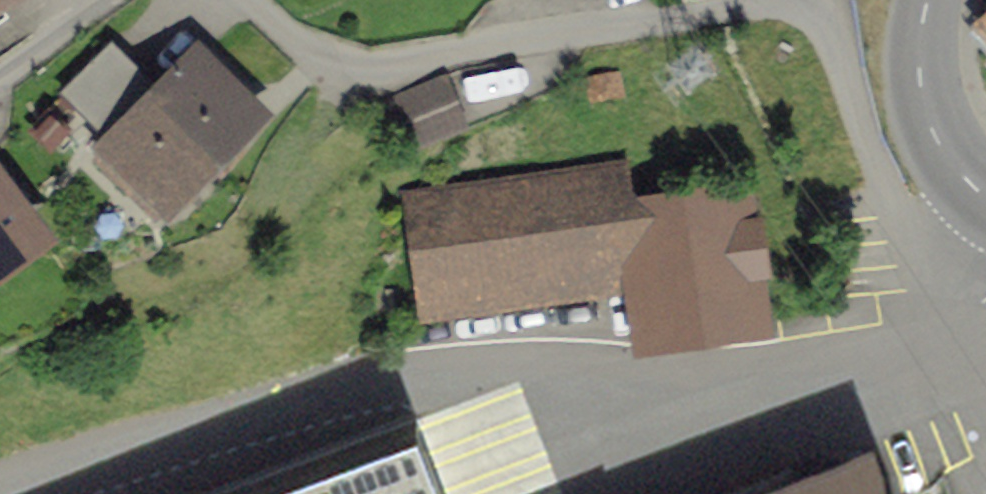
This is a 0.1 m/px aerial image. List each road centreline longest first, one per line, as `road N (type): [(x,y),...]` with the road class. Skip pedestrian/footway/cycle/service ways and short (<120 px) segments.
road 1 (residential): [(985,297),(926,333),(738,372),(617,370),(474,354),(96,448),(0,484)]
road 2 (residential): [(985,289),(933,262),(886,190),(835,41),(793,8),(729,10),(403,68),(322,63),(257,0)]
road 3 (secondary): [(985,201),(951,167),(920,105),(914,68),(923,0)]
road 4 (residential): [(90,0),(0,89)]

